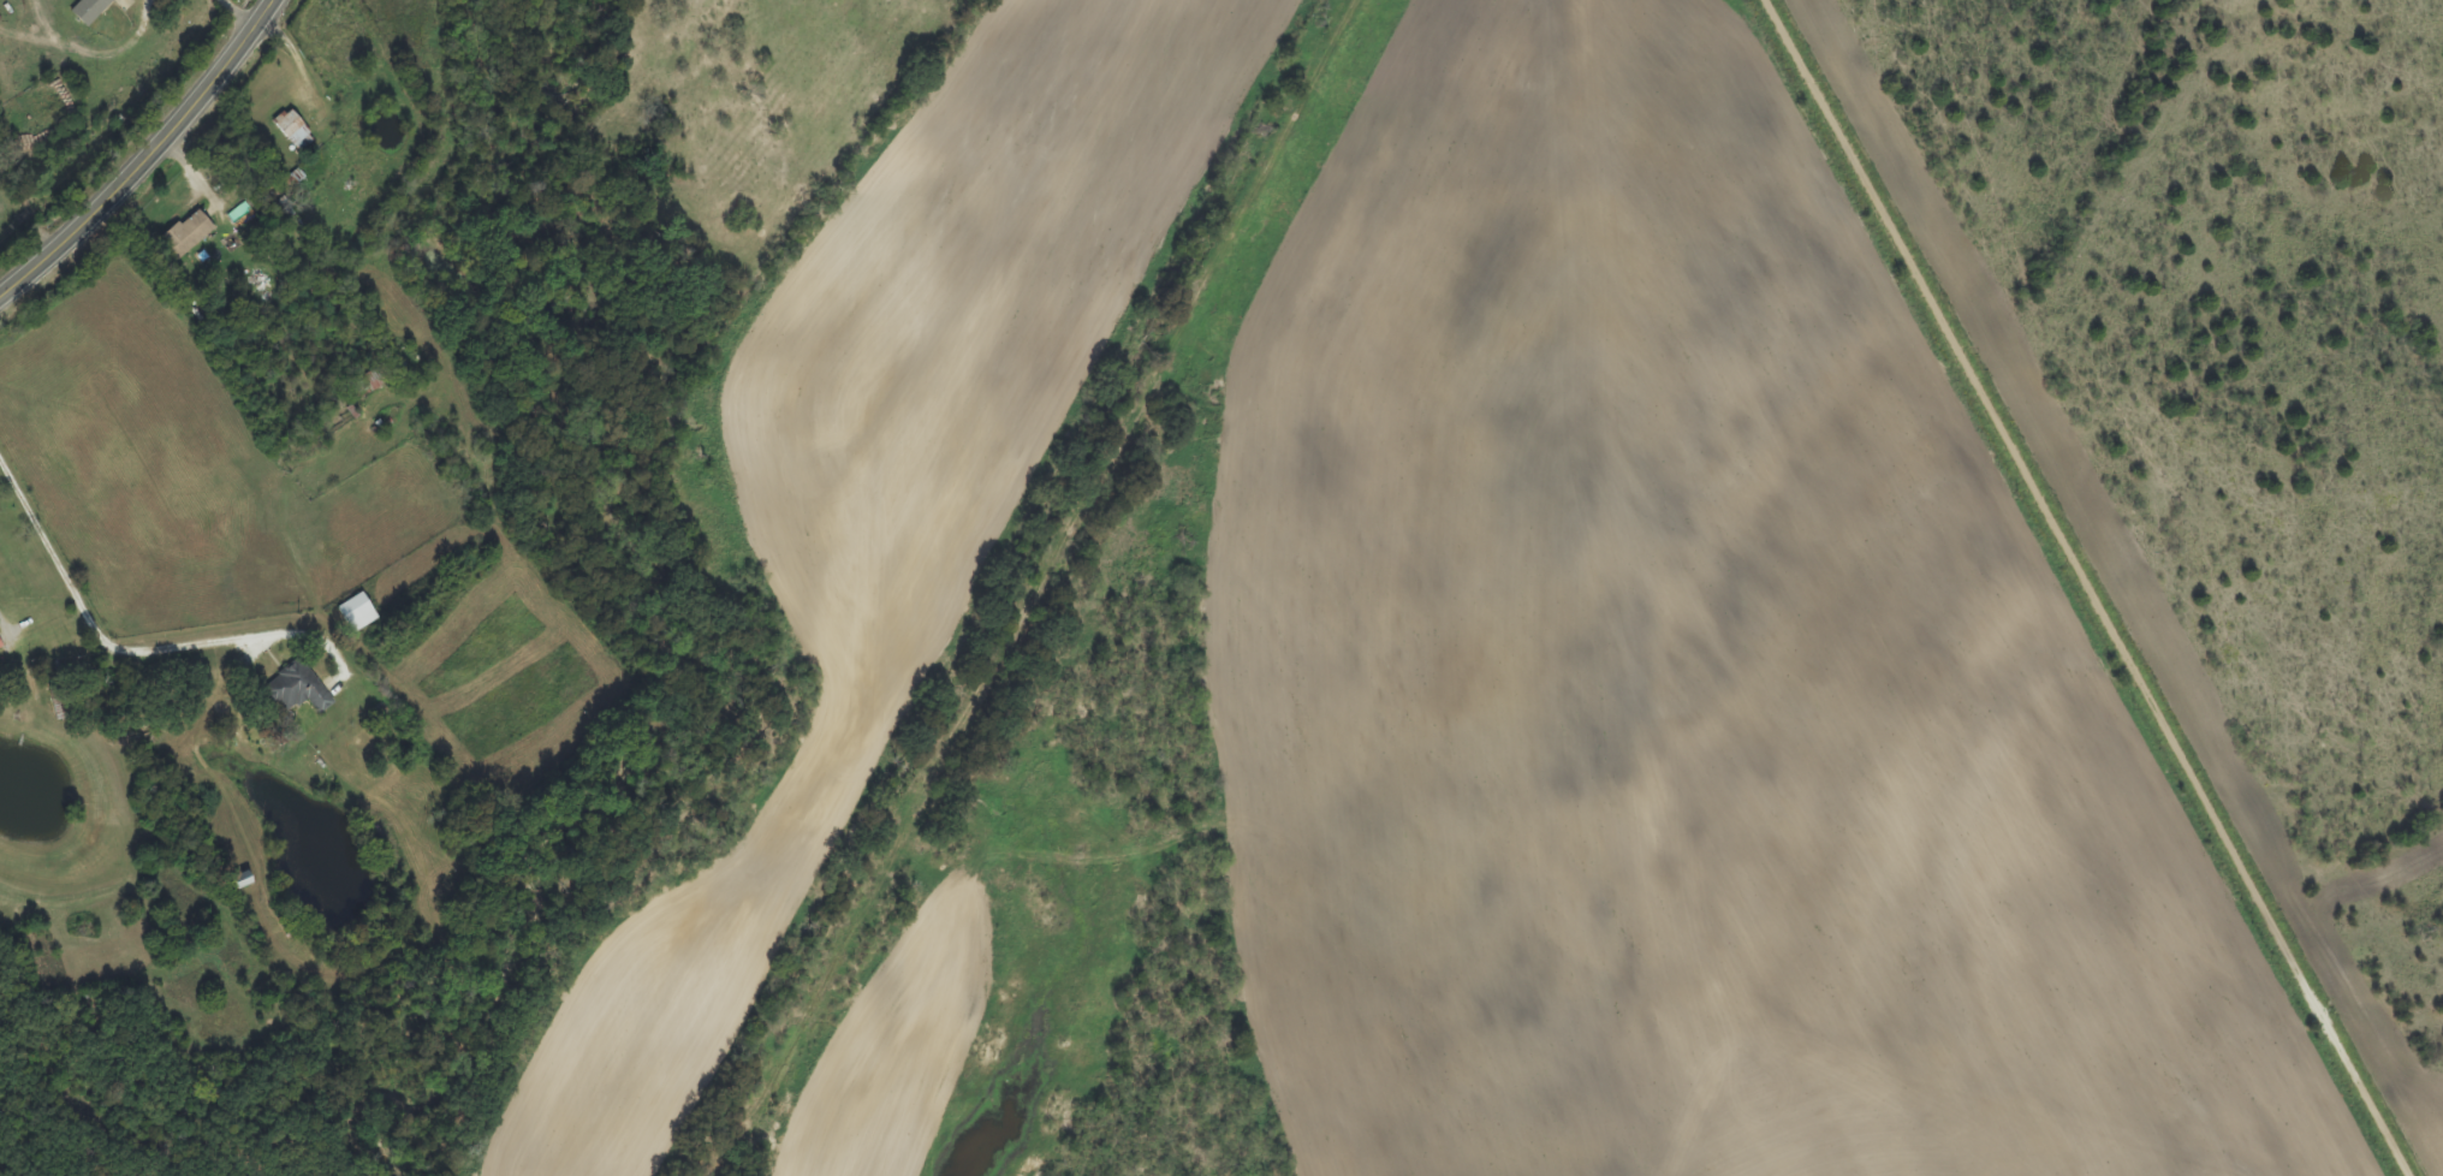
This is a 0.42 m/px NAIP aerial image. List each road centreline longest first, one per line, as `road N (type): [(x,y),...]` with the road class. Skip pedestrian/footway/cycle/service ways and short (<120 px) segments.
road 1 (residential): [(2416,1175),(1771,0)]
road 2 (secondary): [(0,299),(52,257),(195,106),(274,0)]

